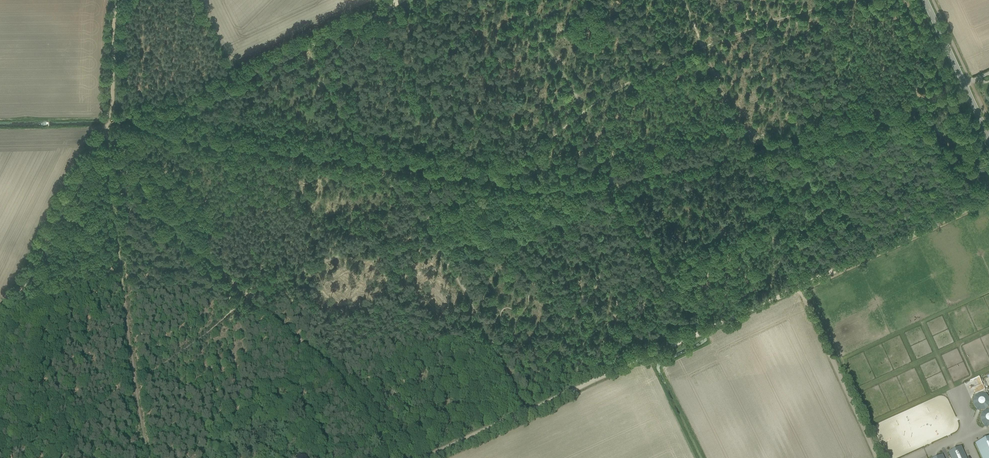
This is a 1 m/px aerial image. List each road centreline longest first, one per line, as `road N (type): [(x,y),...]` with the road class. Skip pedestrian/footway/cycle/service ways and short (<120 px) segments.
road 1 (track): [(396,6),(241,77),(114,119)]
road 2 (track): [(527,412),(799,288)]
road 3 (track): [(503,175),(623,90),(705,49)]
road 4 (track): [(108,130),(0,338)]
road 5 (unclassified): [(799,288),(988,202)]
road 6 (track): [(114,136),(128,149),(153,204),(231,281)]
road 7 (track): [(251,299),(422,222)]
road 8 (unclassified): [(799,288),(878,457)]
road 9 (track): [(127,305),(114,136)]
road 10 (secondary): [(988,137),(923,0)]
road 11 (track): [(136,381),(251,299)]
road 12 (track): [(527,412),(462,291)]
road 13 (track): [(251,299),(350,393)]
road 14 (track): [(119,8),(108,130)]

